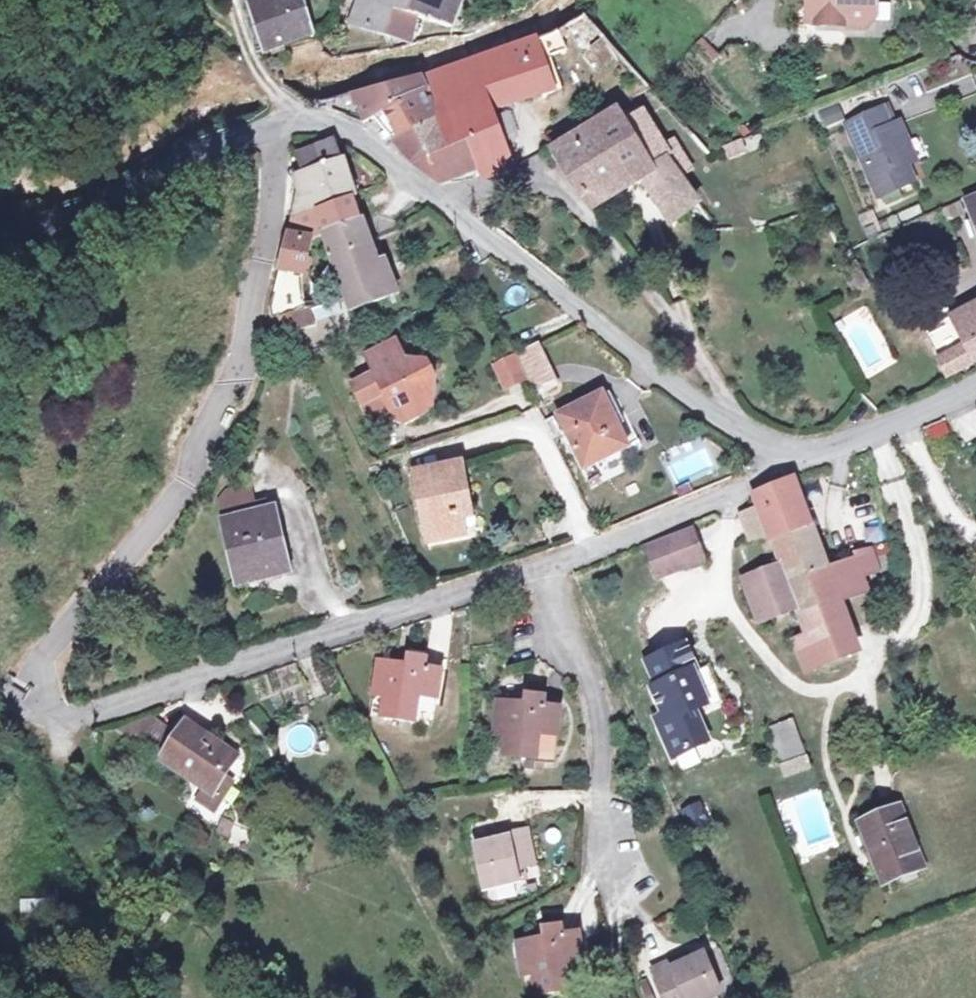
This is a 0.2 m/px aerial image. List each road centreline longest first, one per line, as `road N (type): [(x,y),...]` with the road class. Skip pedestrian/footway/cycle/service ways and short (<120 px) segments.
road 1 (residential): [(37,720),(61,725),(546,566),(786,460)]
road 2 (residential): [(37,720),(61,663),(203,482),(243,402),(277,209),(270,128)]
road 3 (residential): [(786,460),(704,407),(328,118),(294,117),(270,128)]
road 4 (residential): [(270,128),(74,214),(0,232)]
road 5 (residential): [(975,379),(786,460)]

